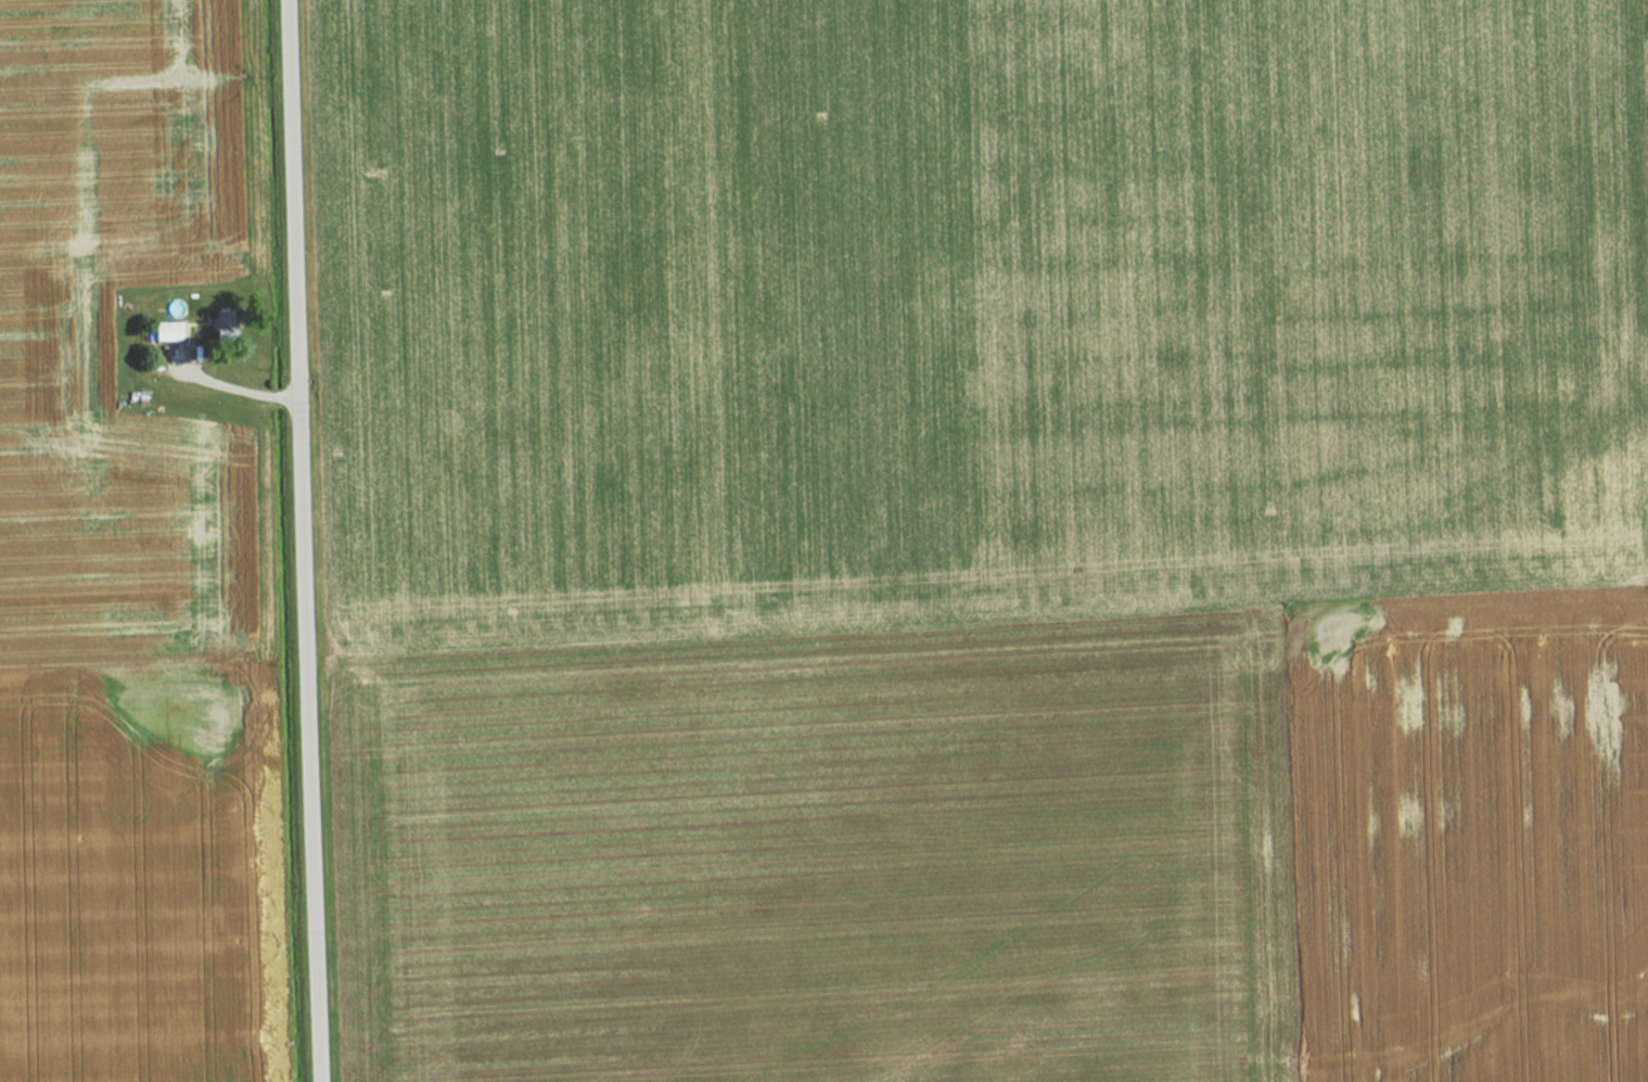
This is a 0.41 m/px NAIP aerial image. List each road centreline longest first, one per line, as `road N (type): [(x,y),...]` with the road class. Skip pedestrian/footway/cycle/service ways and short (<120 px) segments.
road 1 (residential): [(320,1081),(287,0)]

